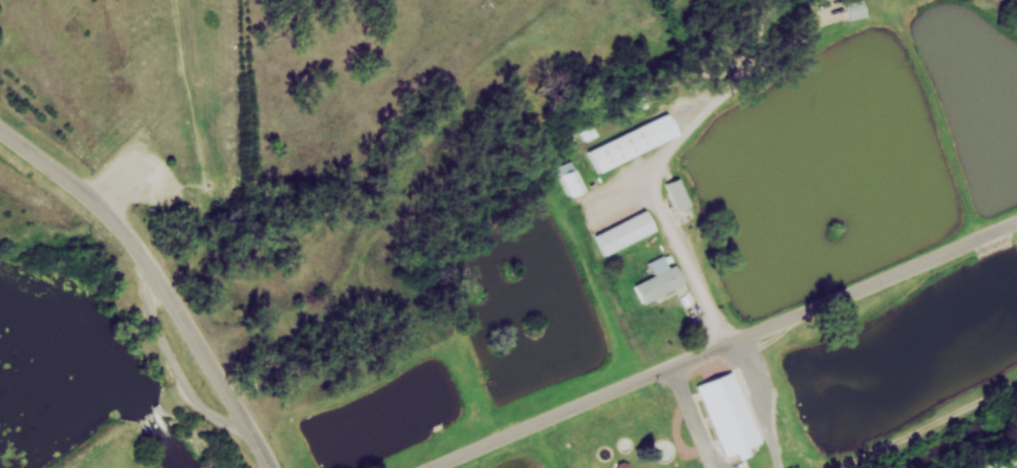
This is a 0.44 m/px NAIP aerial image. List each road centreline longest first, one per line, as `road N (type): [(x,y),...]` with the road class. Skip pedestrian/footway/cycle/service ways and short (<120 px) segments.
road 1 (residential): [(1016,218),(448,467)]
road 2 (tertiary): [(0,143),(111,225),(176,315),(261,467)]

